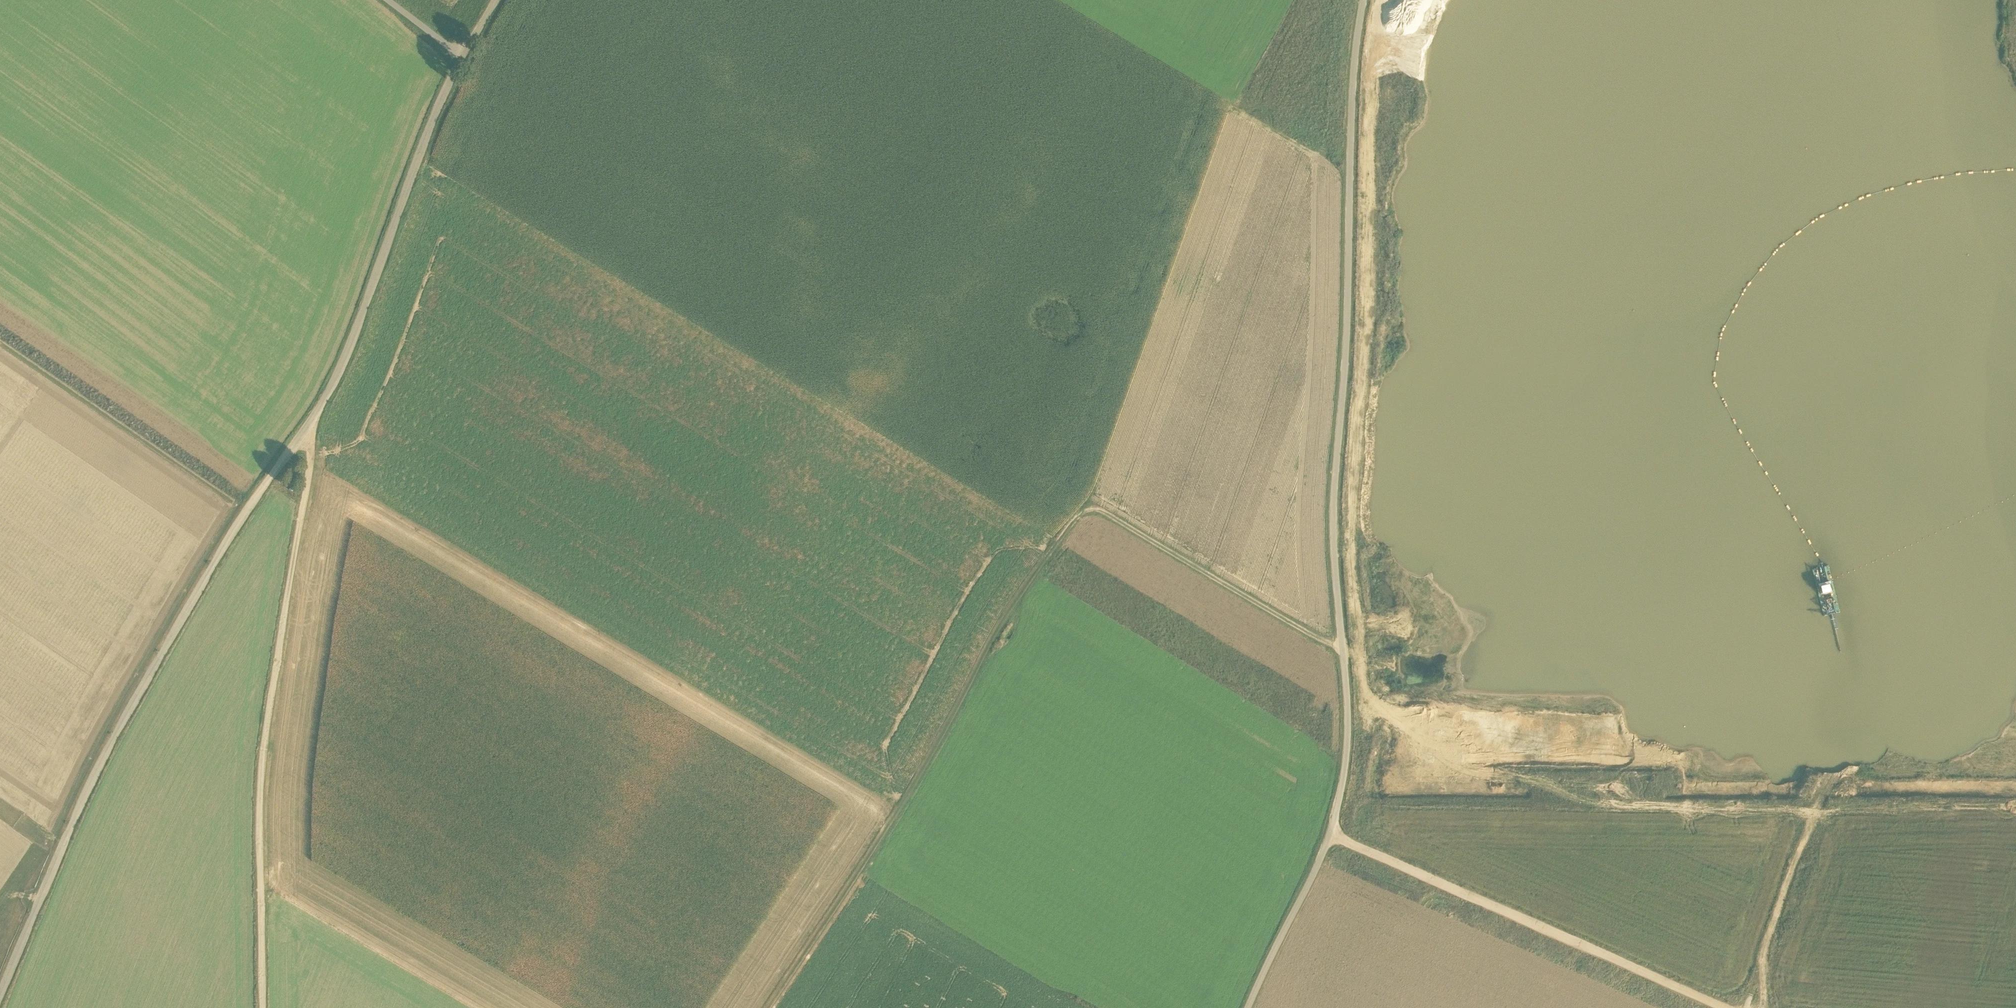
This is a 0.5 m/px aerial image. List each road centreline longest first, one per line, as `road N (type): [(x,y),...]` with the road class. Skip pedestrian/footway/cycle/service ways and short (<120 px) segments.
road 1 (unclassified): [(0,992),(83,791),(158,650),(337,377),(461,59)]
road 2 (unclassified): [(1248,1007),(1330,834),(1349,741),(1334,567),(1350,124),(1364,0)]
road 3 (unclassified): [(1755,1007),(1772,919),(1649,918),(1561,898),(1385,810),(1387,723),(1349,492),(1359,398)]
road 4 (track): [(1341,647),(1105,513),(1086,511),(999,626),(891,822),(770,1007)]
road 5 (track): [(308,427),(310,464),(256,799),(258,1007)]
road 6 (track): [(1330,834),(1729,1007)]

